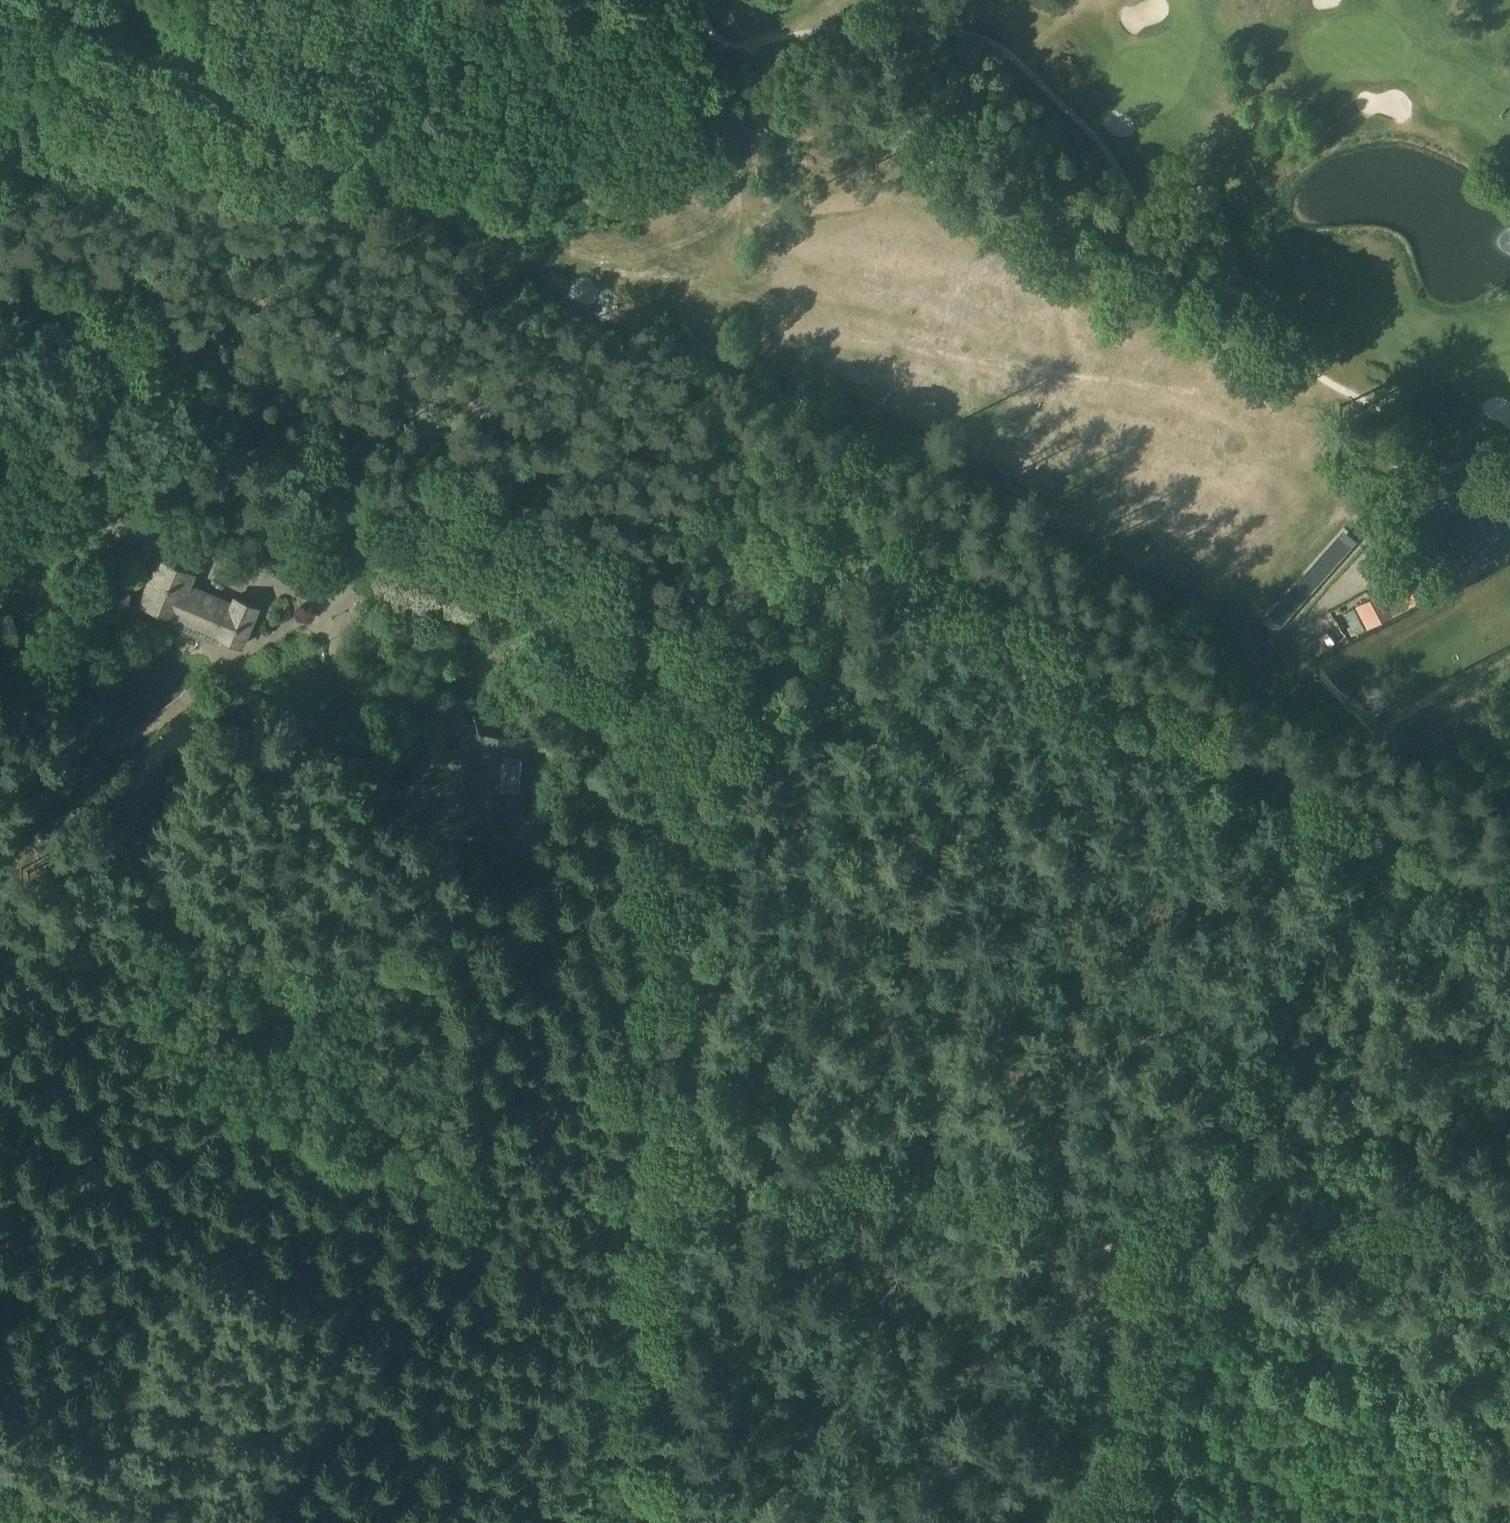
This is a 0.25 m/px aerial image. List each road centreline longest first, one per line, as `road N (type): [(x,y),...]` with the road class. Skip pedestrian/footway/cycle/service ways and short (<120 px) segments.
road 1 (unclassified): [(1509,916),(829,513),(781,498),(598,471),(451,396),(127,186),(0,139)]

